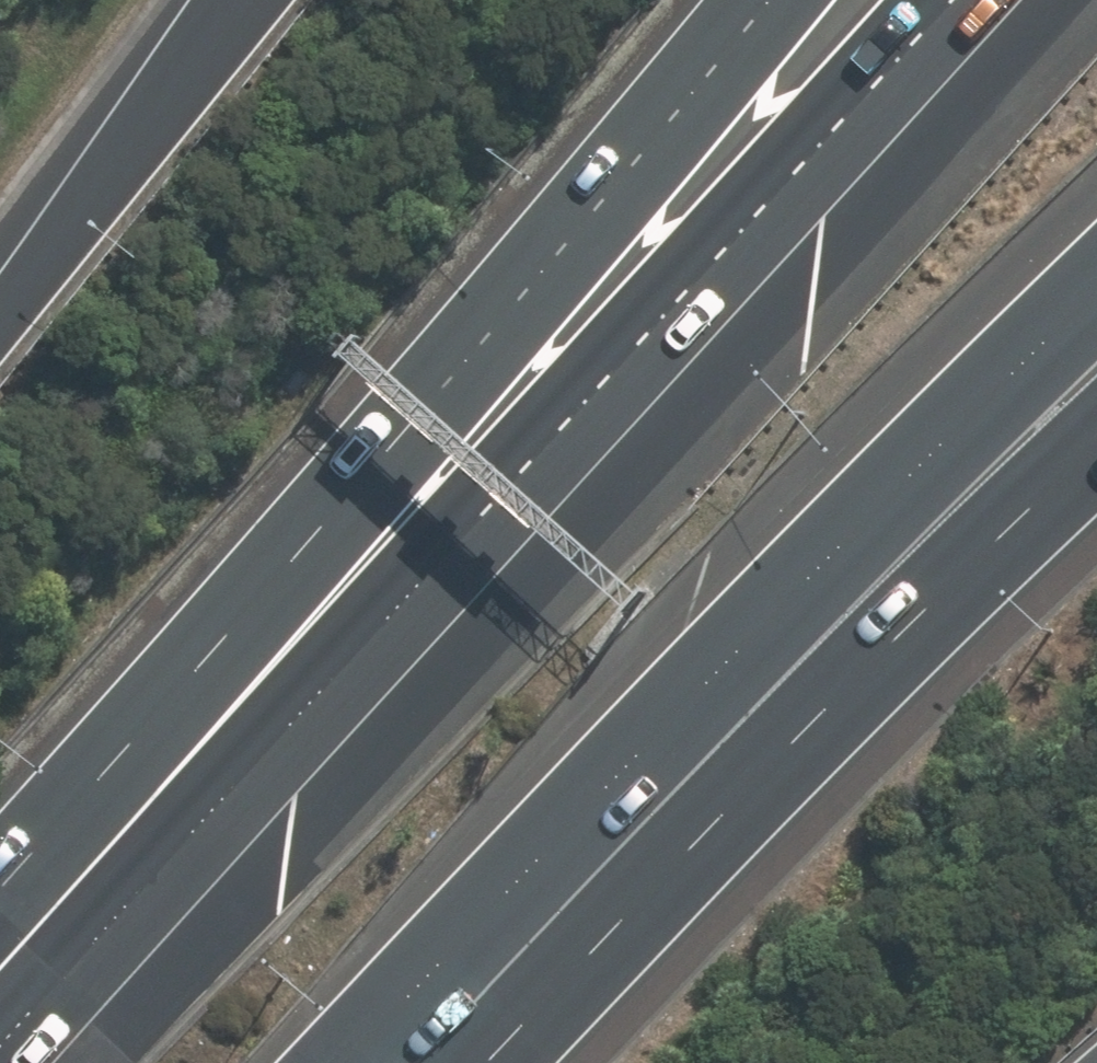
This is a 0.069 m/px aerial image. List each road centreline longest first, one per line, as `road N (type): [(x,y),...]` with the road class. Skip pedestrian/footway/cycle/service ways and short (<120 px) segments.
road 1 (motorway): [(0,1042),(948,0)]
road 2 (motorway): [(0,975),(377,464),(759,0)]
road 3 (motorway): [(1096,296),(829,559),(348,1062)]
road 4 (motorway): [(1096,458),(906,636),(365,1062)]
road 5 (motorway): [(0,281),(226,0)]

